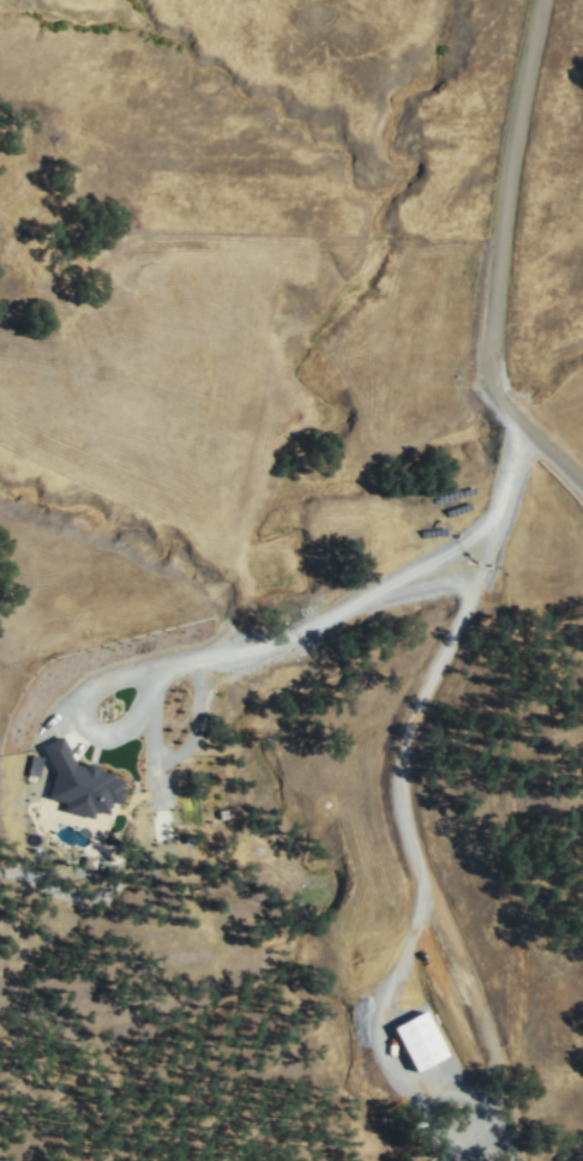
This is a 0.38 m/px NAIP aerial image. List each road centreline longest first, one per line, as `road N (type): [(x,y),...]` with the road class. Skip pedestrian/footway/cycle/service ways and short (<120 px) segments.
road 1 (track): [(511,1160),(507,1107),(488,1037),(423,874),(395,774),(405,727),(479,576),(493,518)]
road 2 (residential): [(550,0),(506,245),(498,378),(507,404),(582,483)]

